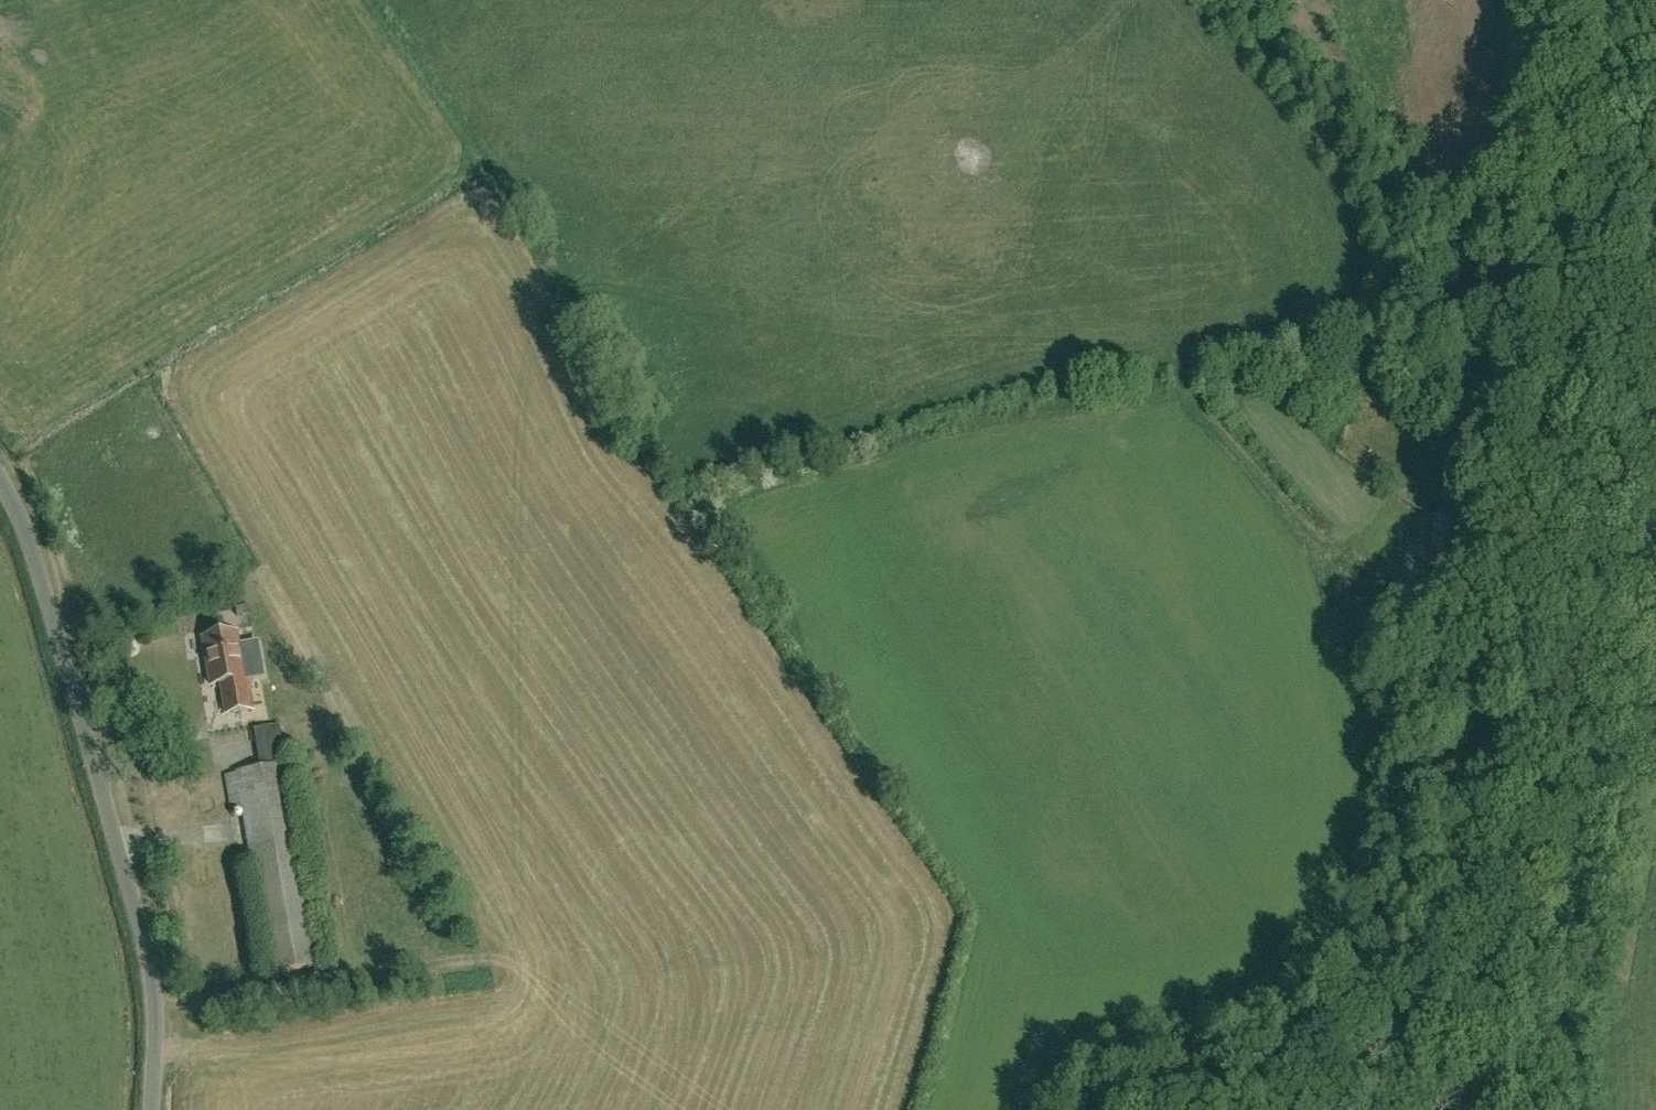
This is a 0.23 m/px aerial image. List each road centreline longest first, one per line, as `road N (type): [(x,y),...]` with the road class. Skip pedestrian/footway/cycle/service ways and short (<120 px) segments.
road 1 (track): [(1458,1109),(1655,232)]
road 2 (unclassified): [(148,1109),(134,927),(34,536),(0,462)]

